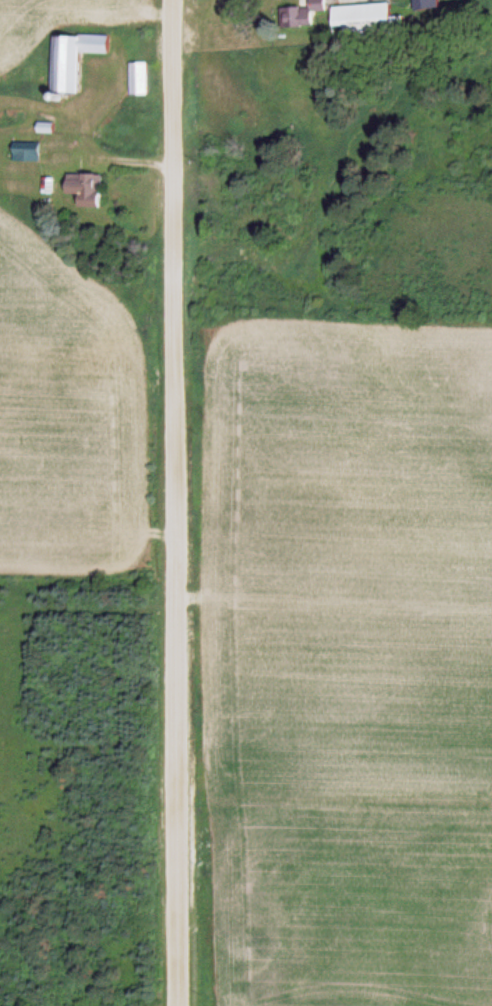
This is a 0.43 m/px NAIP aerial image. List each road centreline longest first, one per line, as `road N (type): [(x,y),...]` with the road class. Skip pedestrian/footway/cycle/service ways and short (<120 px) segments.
road 1 (residential): [(178,1005),(173,0)]

